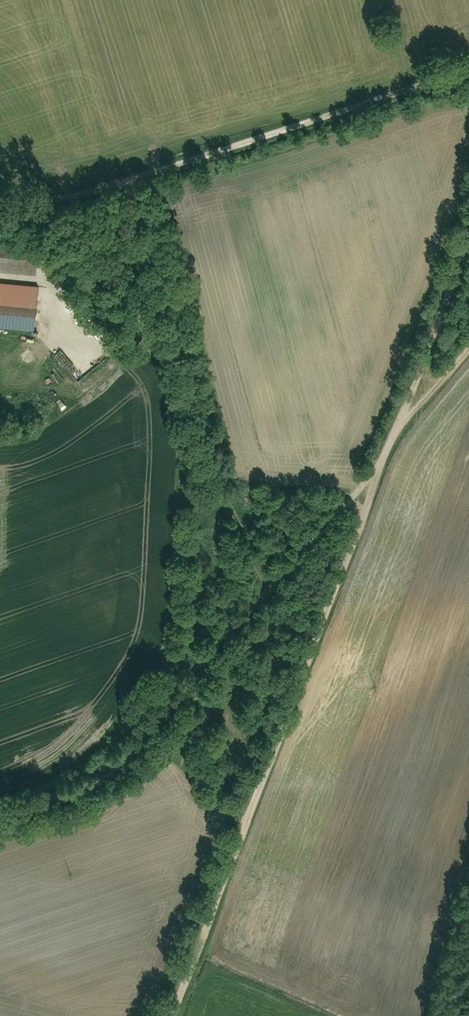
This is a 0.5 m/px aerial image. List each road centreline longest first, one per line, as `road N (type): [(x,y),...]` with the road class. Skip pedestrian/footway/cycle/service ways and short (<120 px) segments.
road 1 (track): [(175,1015),(468,231)]
road 2 (track): [(386,454),(94,787),(0,820)]
road 3 (track): [(468,70),(84,192),(26,203)]

